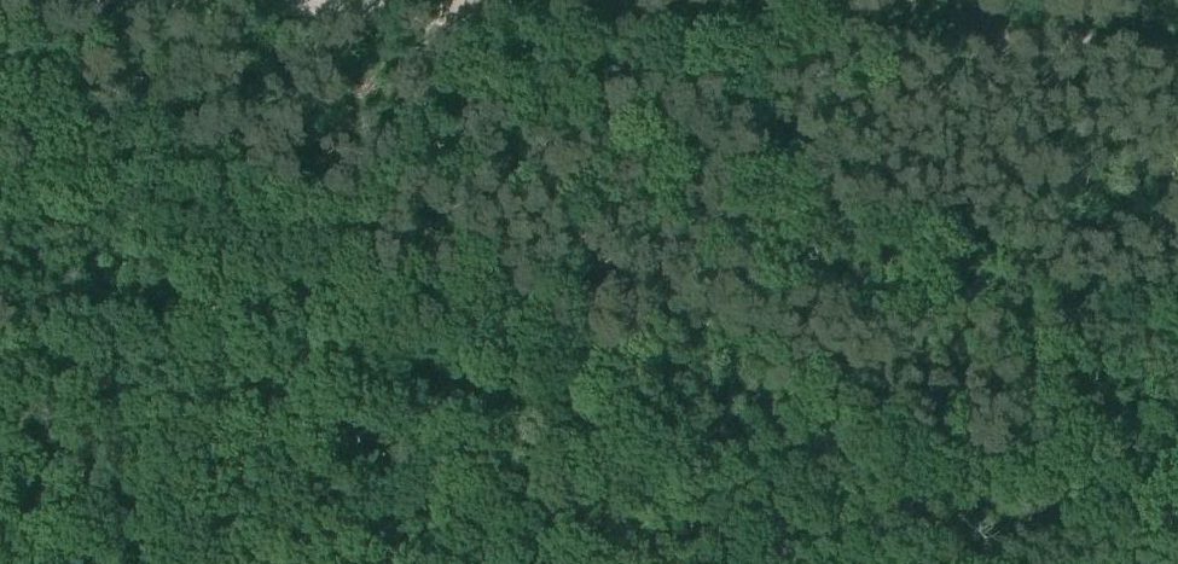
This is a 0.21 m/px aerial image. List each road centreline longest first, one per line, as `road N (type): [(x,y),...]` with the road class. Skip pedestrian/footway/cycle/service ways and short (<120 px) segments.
road 1 (track): [(457,12),(314,303),(224,527)]

